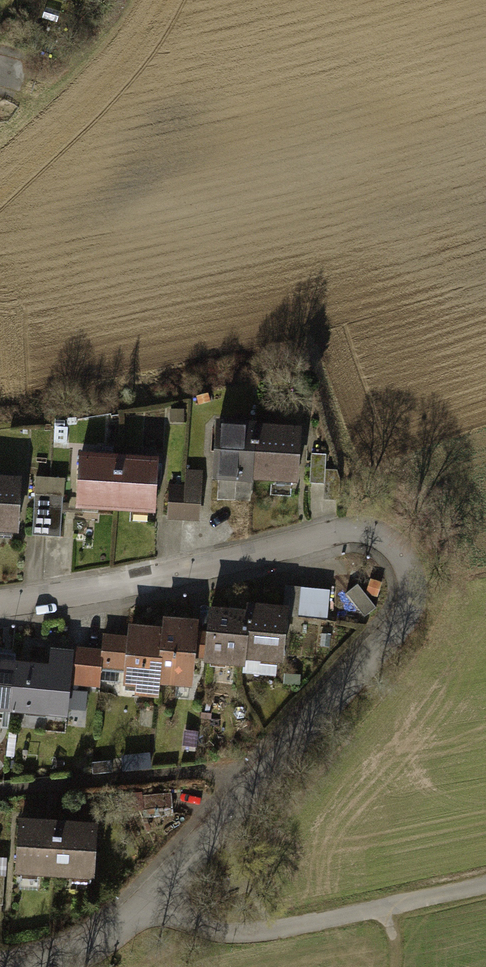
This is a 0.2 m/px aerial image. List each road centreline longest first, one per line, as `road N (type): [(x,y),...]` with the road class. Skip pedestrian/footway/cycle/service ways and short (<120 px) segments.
road 1 (residential): [(0,604),(124,591),(363,536),(389,545),(406,579),(399,616),(154,896)]
road 2 (unclassified): [(485,886),(260,936),(207,939),(154,896)]
road 3 (residential): [(154,896),(81,954),(5,966)]

